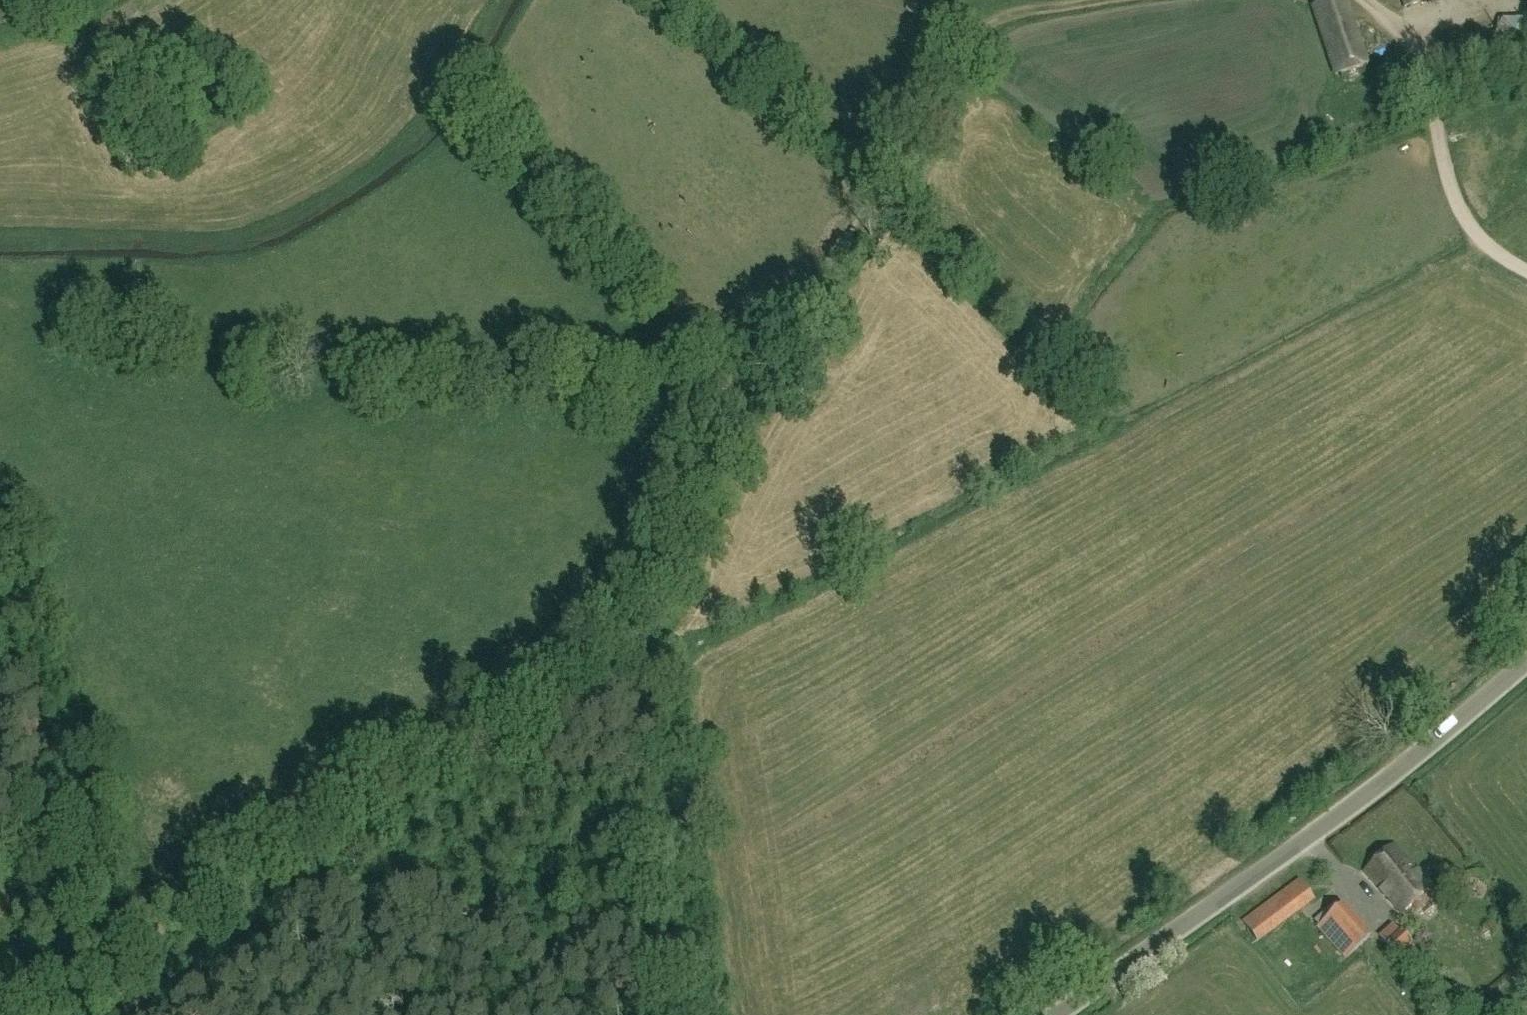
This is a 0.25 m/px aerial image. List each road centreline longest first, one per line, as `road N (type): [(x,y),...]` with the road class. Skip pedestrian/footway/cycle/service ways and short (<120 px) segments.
road 1 (track): [(116,1014),(170,980),(151,929),(170,892),(531,665),(563,630),(692,413),(757,364),(966,41),(1035,0)]
road 2 (unclassified): [(1050,1014),(1526,657)]
road 3 (track): [(1526,269),(1491,251),(1463,216),(1420,58),(1400,28),(1363,0)]

